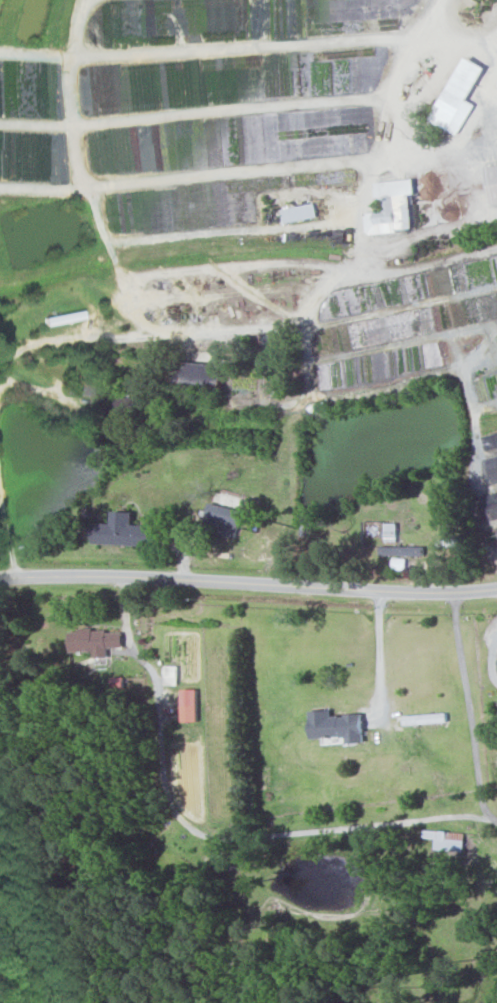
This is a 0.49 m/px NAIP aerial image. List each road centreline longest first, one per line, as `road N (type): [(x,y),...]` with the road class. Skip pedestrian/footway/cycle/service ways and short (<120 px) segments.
road 1 (residential): [(0,578),(496,590)]
road 2 (track): [(0,182),(169,178),(395,156)]
road 3 (track): [(95,180),(107,227),(116,233),(364,214)]

